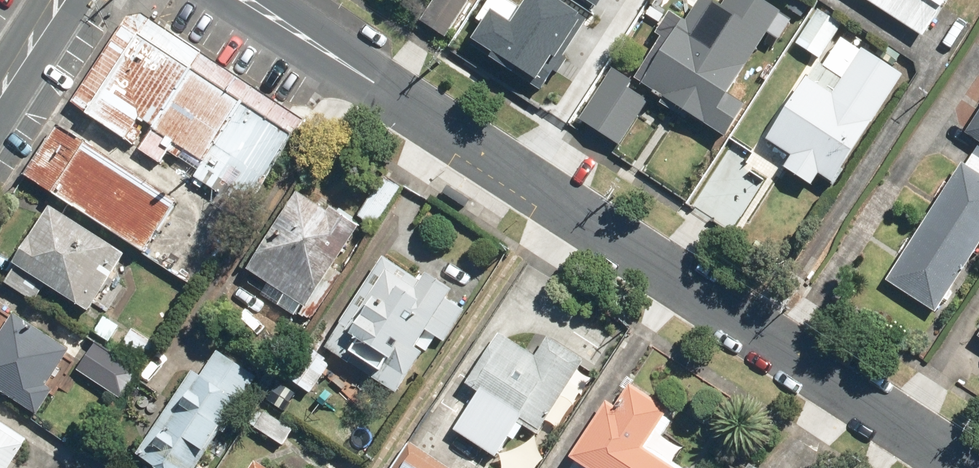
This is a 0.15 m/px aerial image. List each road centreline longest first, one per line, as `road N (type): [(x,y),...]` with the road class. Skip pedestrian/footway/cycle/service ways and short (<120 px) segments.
road 1 (tertiary): [(249,0),(967,467)]

